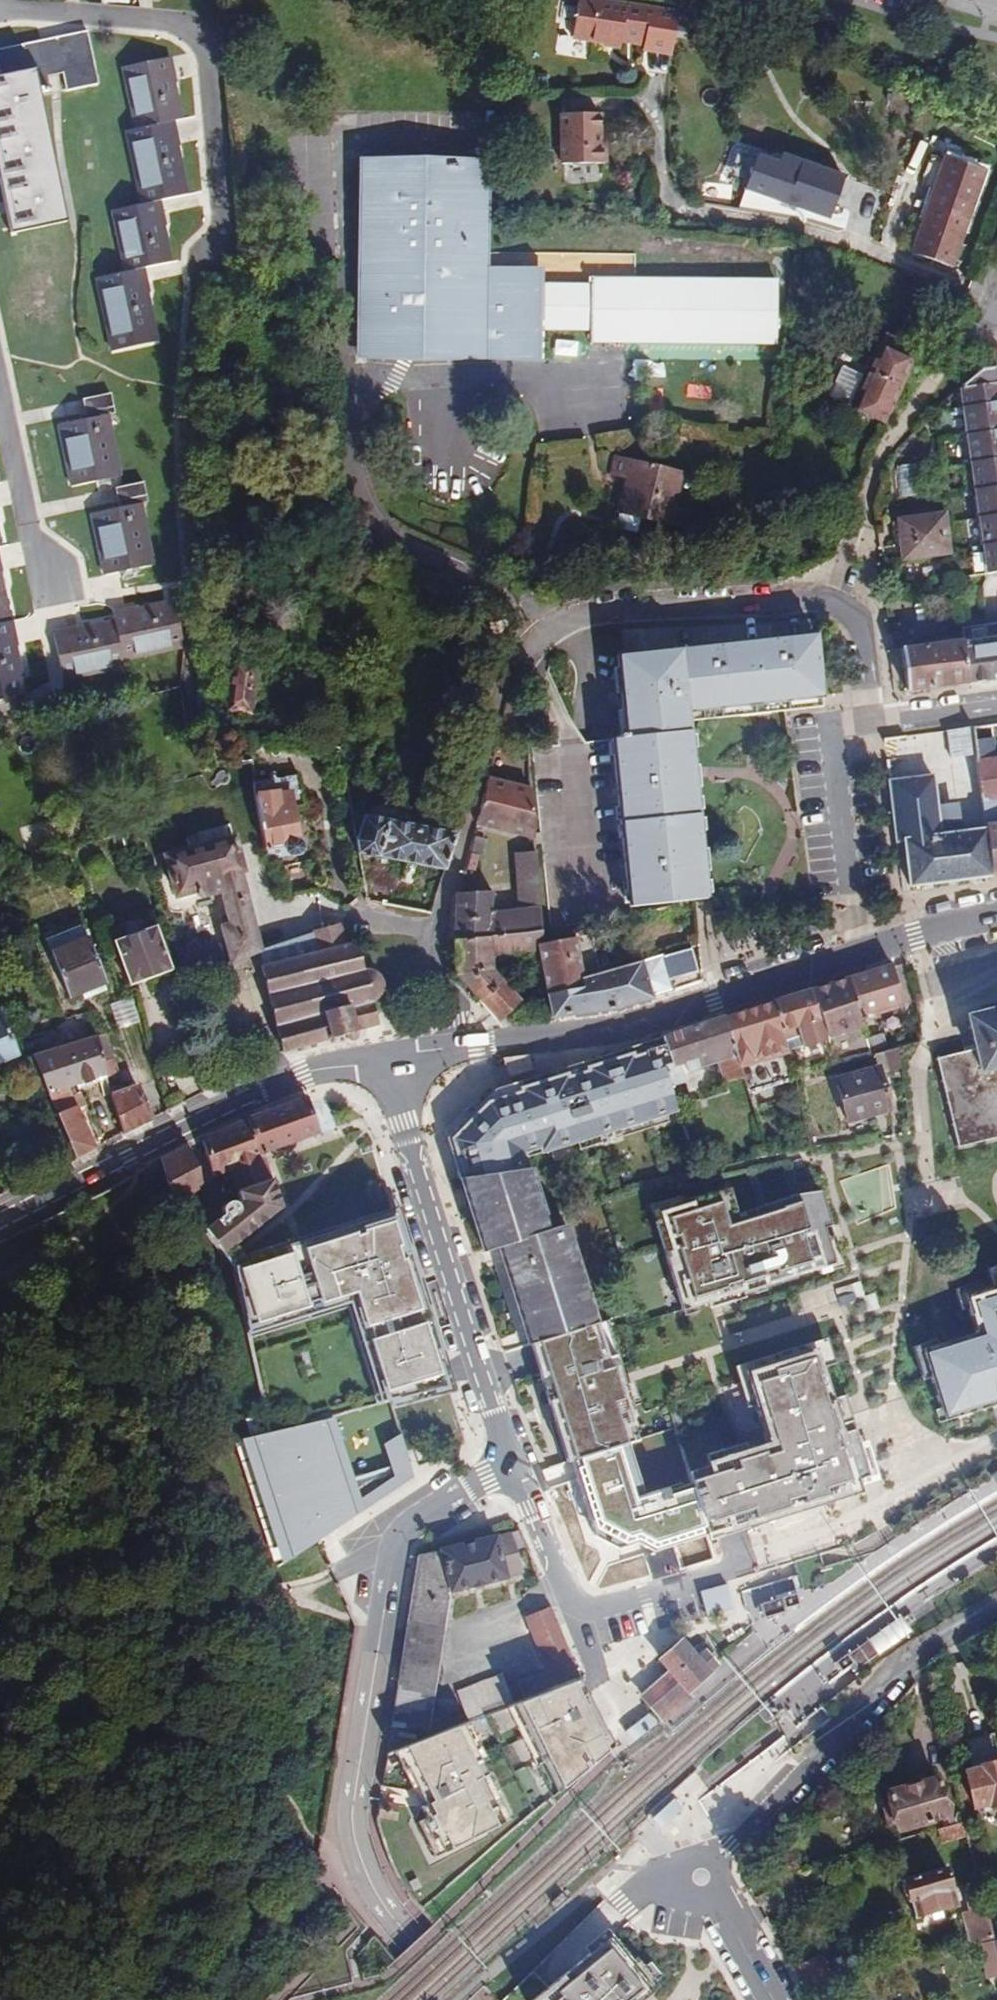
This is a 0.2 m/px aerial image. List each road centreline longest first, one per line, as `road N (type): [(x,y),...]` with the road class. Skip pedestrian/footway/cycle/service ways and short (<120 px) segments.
road 1 (residential): [(516,1462),(427,1512),(393,1552),(353,1808),(361,1859),(381,1902),(461,1999)]
road 2 (residential): [(873,724),(853,617),(841,604),(815,599),(578,614),(516,658)]
road 3 (unclassified): [(387,1069),(338,1066),(302,1075),(128,1155),(0,1225)]
road 4 (residential): [(516,1462),(387,1069)]
road 5 (residential): [(701,1878),(889,1679),(996,1605)]
road 6 (unclassified): [(863,953),(624,1025),(478,1046)]
road 7 (residential): [(873,724),(831,729),(863,953)]
road 8 (residential): [(579,1618),(516,1462)]
road 9 (residential): [(579,1618),(728,1569)]
road 10 (residential): [(773,1999),(701,1878)]
road 11 (unclassified): [(996,917),(863,953)]
road 12 (residential): [(478,1046),(455,1021),(432,933)]
road 13 (residential): [(996,705),(873,724)]

